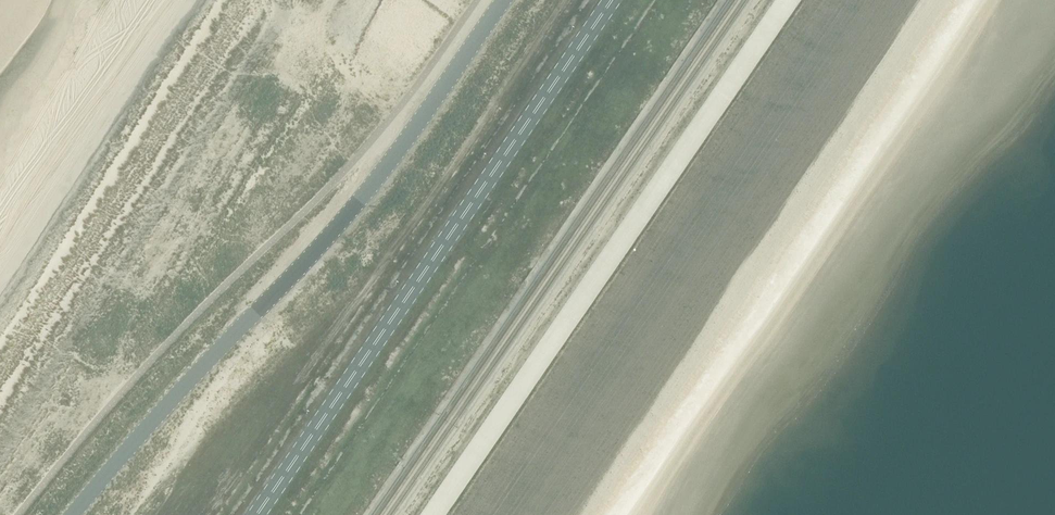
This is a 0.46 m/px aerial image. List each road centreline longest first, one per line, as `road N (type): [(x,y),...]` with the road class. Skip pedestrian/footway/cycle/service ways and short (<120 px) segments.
road 1 (unclassified): [(505,0),(363,199),(75,514)]
road 2 (secondary): [(612,0),(257,514)]
road 3 (unclassified): [(481,514),(836,0)]

